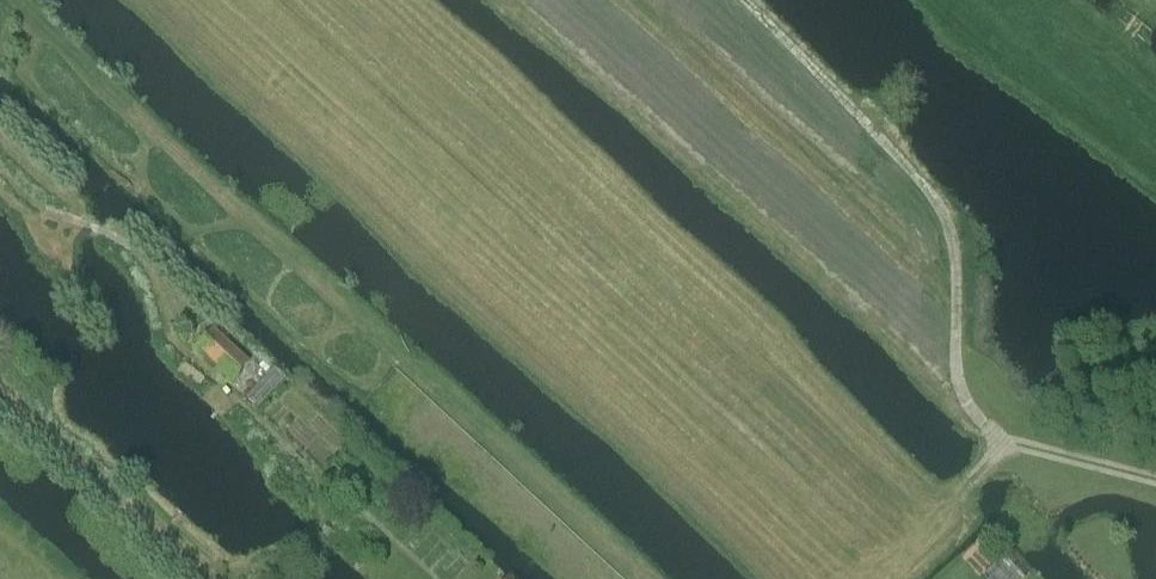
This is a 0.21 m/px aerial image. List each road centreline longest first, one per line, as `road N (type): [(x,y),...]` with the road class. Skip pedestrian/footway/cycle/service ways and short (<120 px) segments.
road 1 (track): [(1155,476),(1003,441),(964,401),(952,226),(931,193),(743,0)]
road 2 (track): [(213,578),(0,387)]

